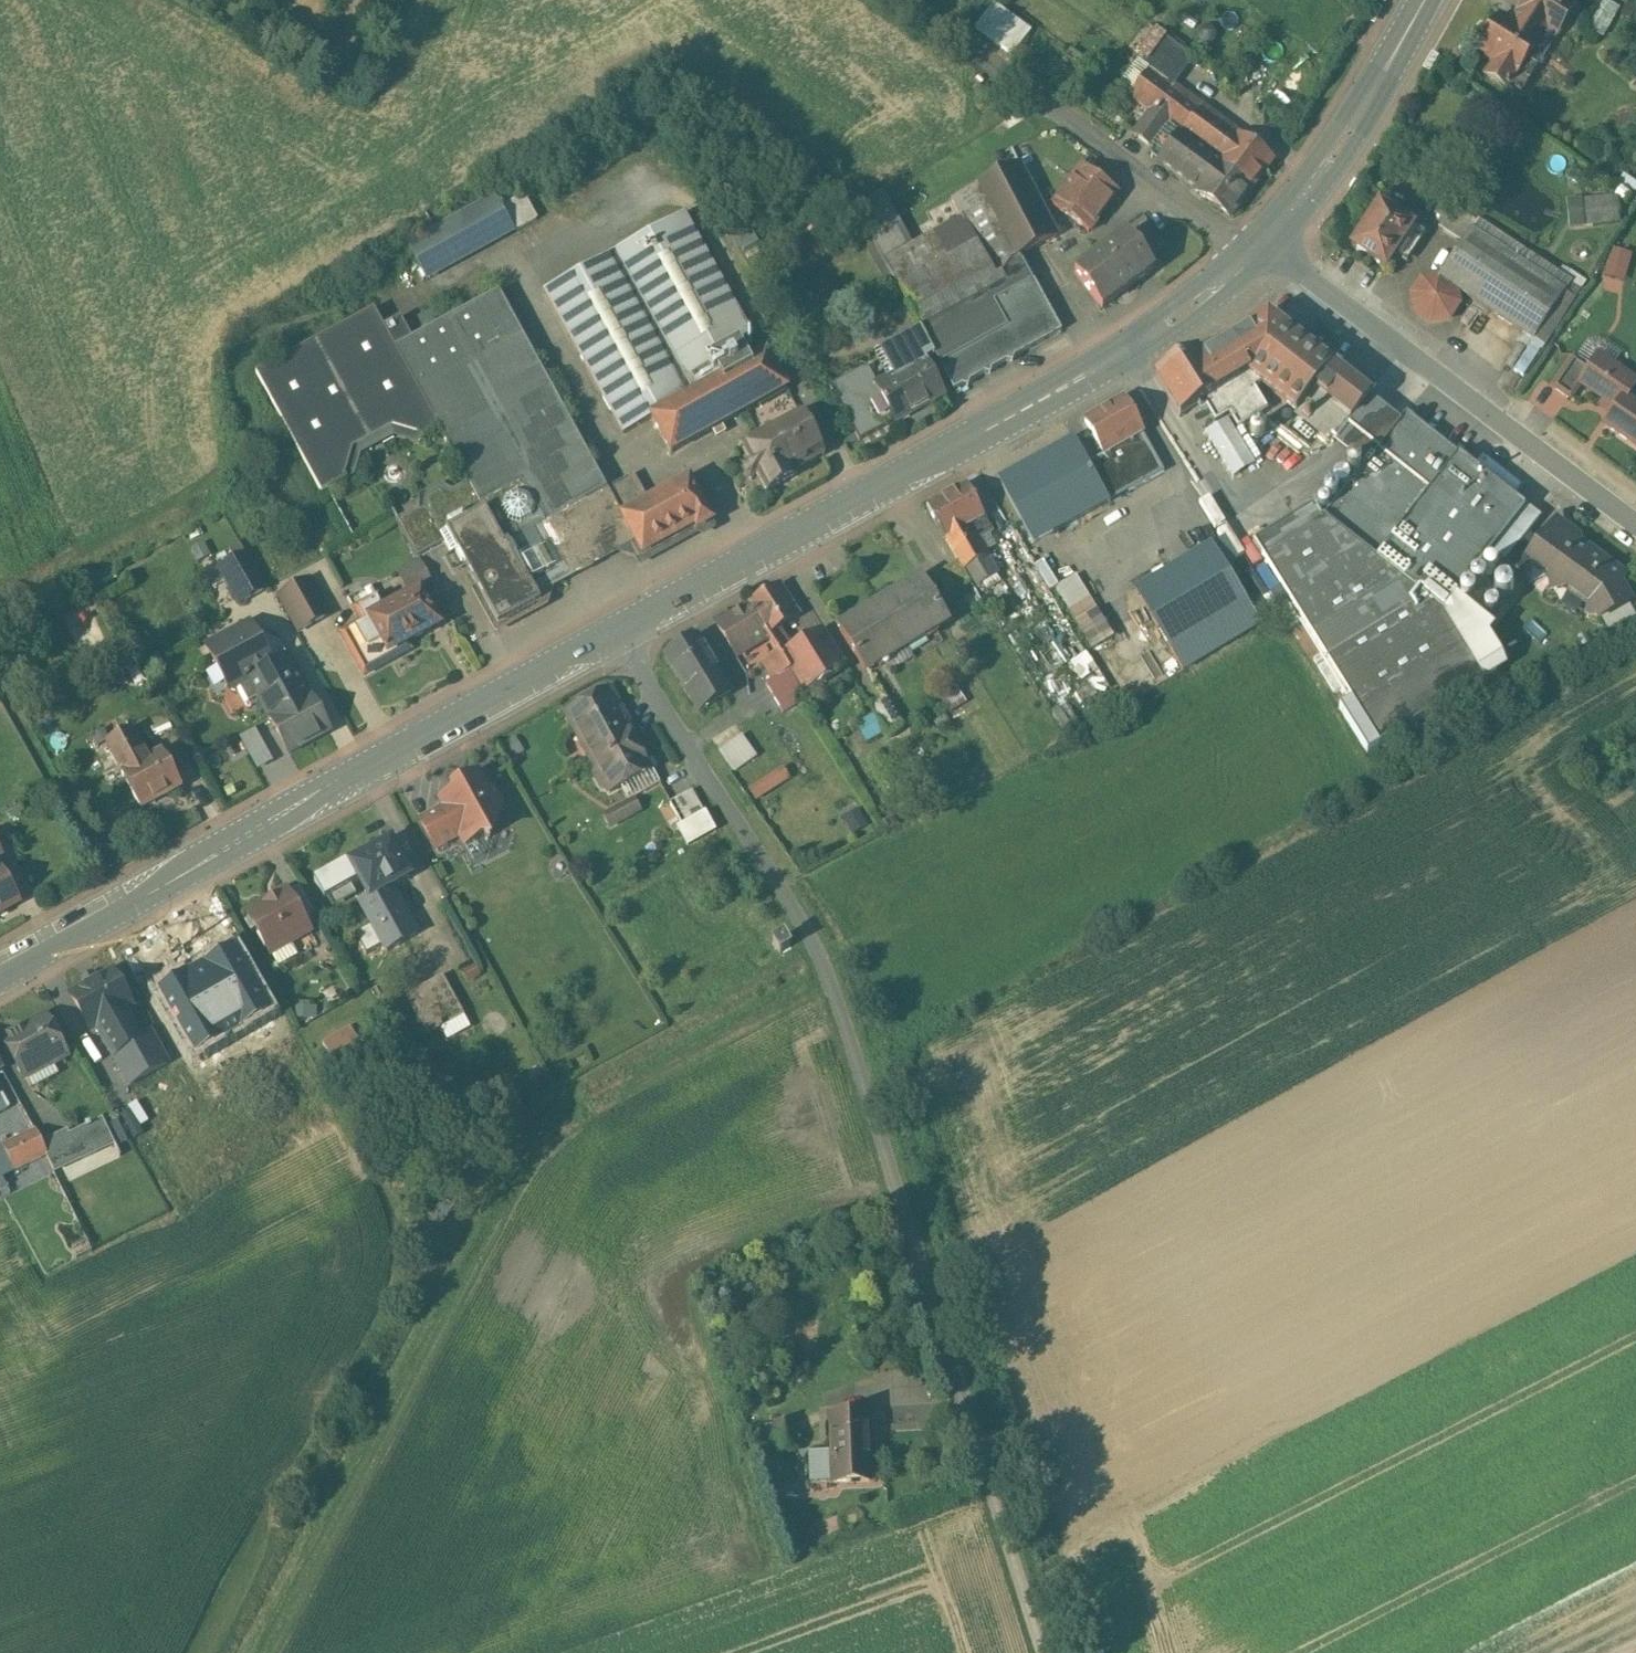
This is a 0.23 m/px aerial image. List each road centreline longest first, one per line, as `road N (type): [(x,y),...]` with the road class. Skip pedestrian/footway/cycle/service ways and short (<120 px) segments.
road 1 (unclassified): [(616,629),(823,956),(1043,1652)]
road 2 (secondary): [(1259,251),(1141,343),(616,629)]
road 3 (secondary): [(616,629),(0,976)]
road 4 (unclassified): [(1635,525),(1302,273),(1259,251)]
road 5 (unclassified): [(1259,251),(905,0)]
road 6 (secondary): [(1425,0),(1323,171),(1259,251)]

